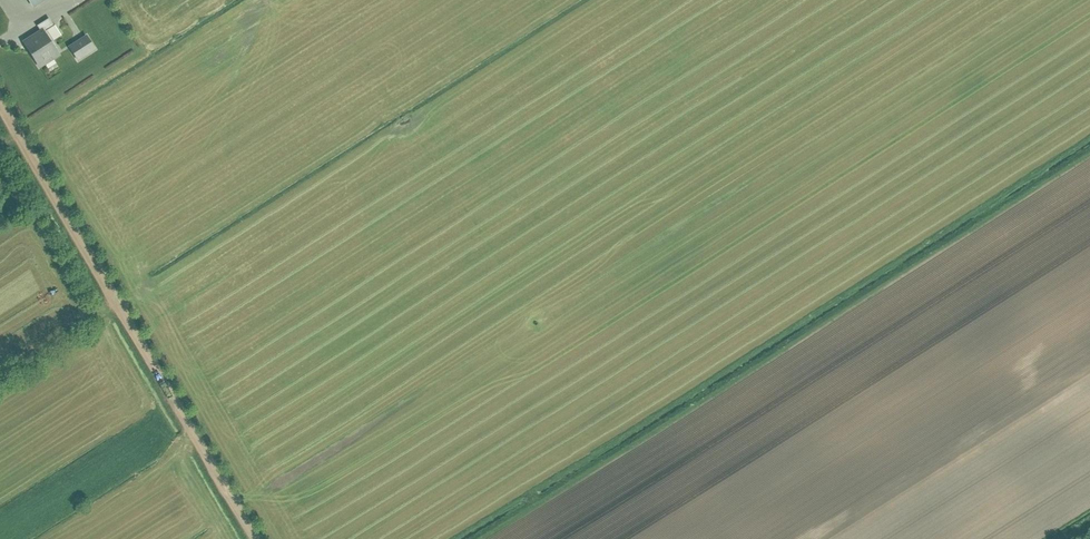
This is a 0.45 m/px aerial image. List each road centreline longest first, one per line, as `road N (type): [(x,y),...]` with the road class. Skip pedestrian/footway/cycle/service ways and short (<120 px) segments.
road 1 (track): [(0,105),(255,538)]
road 2 (track): [(0,382),(119,307)]

